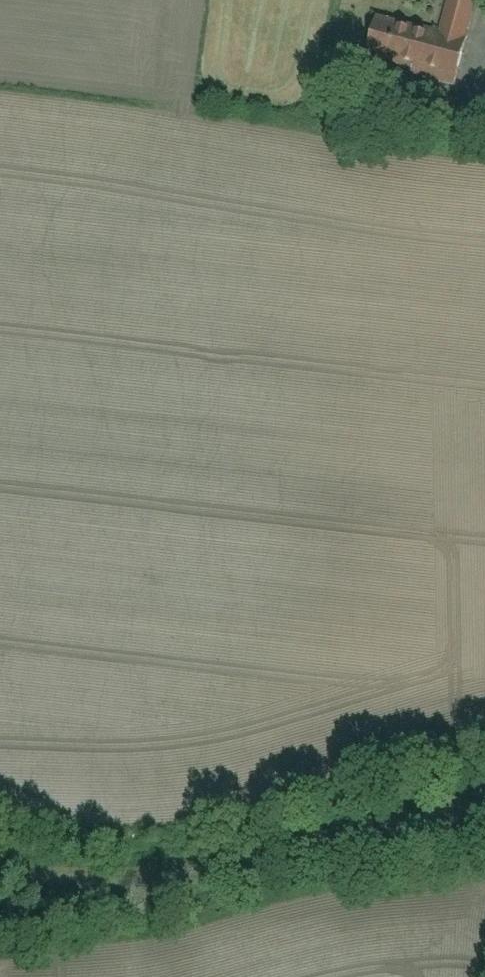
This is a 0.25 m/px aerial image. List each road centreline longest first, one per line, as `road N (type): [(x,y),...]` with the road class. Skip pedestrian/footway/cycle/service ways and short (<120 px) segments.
road 1 (unclassified): [(0,868),(238,877),(484,805)]

